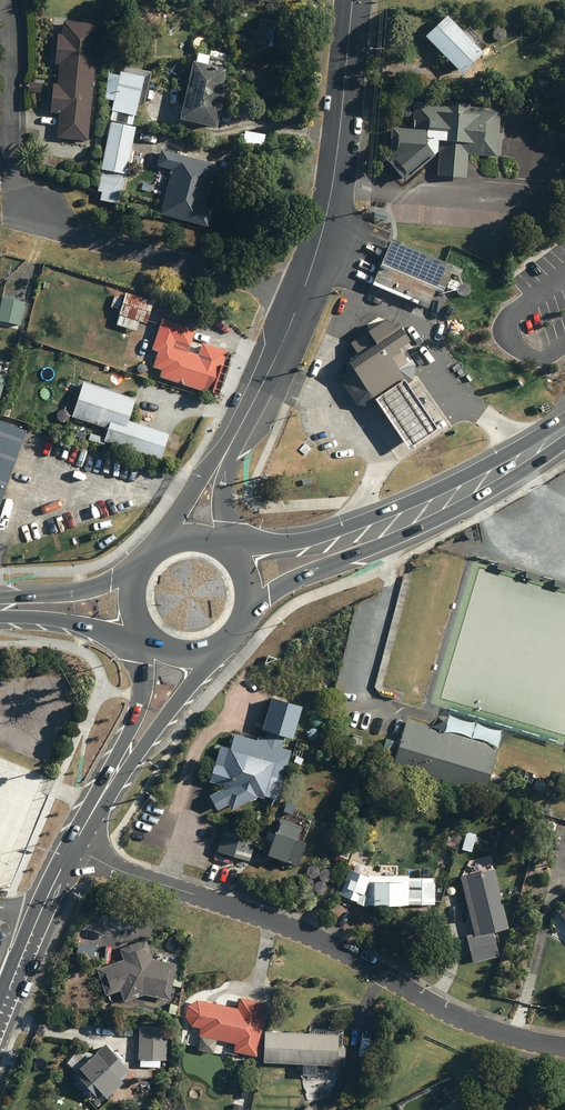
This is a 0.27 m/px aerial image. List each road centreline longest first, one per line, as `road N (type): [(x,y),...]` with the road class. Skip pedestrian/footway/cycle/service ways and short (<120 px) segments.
road 1 (residential): [(564,1048),(505,1036),(313,939),(73,848)]
road 2 (residential): [(1,0),(16,220),(300,293)]
road 3 (tertiary): [(353,0),(332,192),(300,293)]
road 4 (primary): [(564,426),(482,479),(395,517)]
road 5 (secondary): [(0,1015),(73,848)]
road 6 (secondary): [(218,650),(107,787)]
road 7 (primary): [(395,517),(366,543),(251,609)]
road 8 (primary): [(235,551),(395,517)]
road 9 (secondary): [(107,787),(142,695),(148,640)]
road 10 (tertiary): [(300,293),(239,425)]
road 11 (tertiary): [(160,540),(188,483),(239,425)]
road 12 (primary): [(136,624),(0,611)]
road 13 (primary): [(0,603),(131,574)]
road 14 (tertiary): [(239,425),(220,489),(226,543)]

